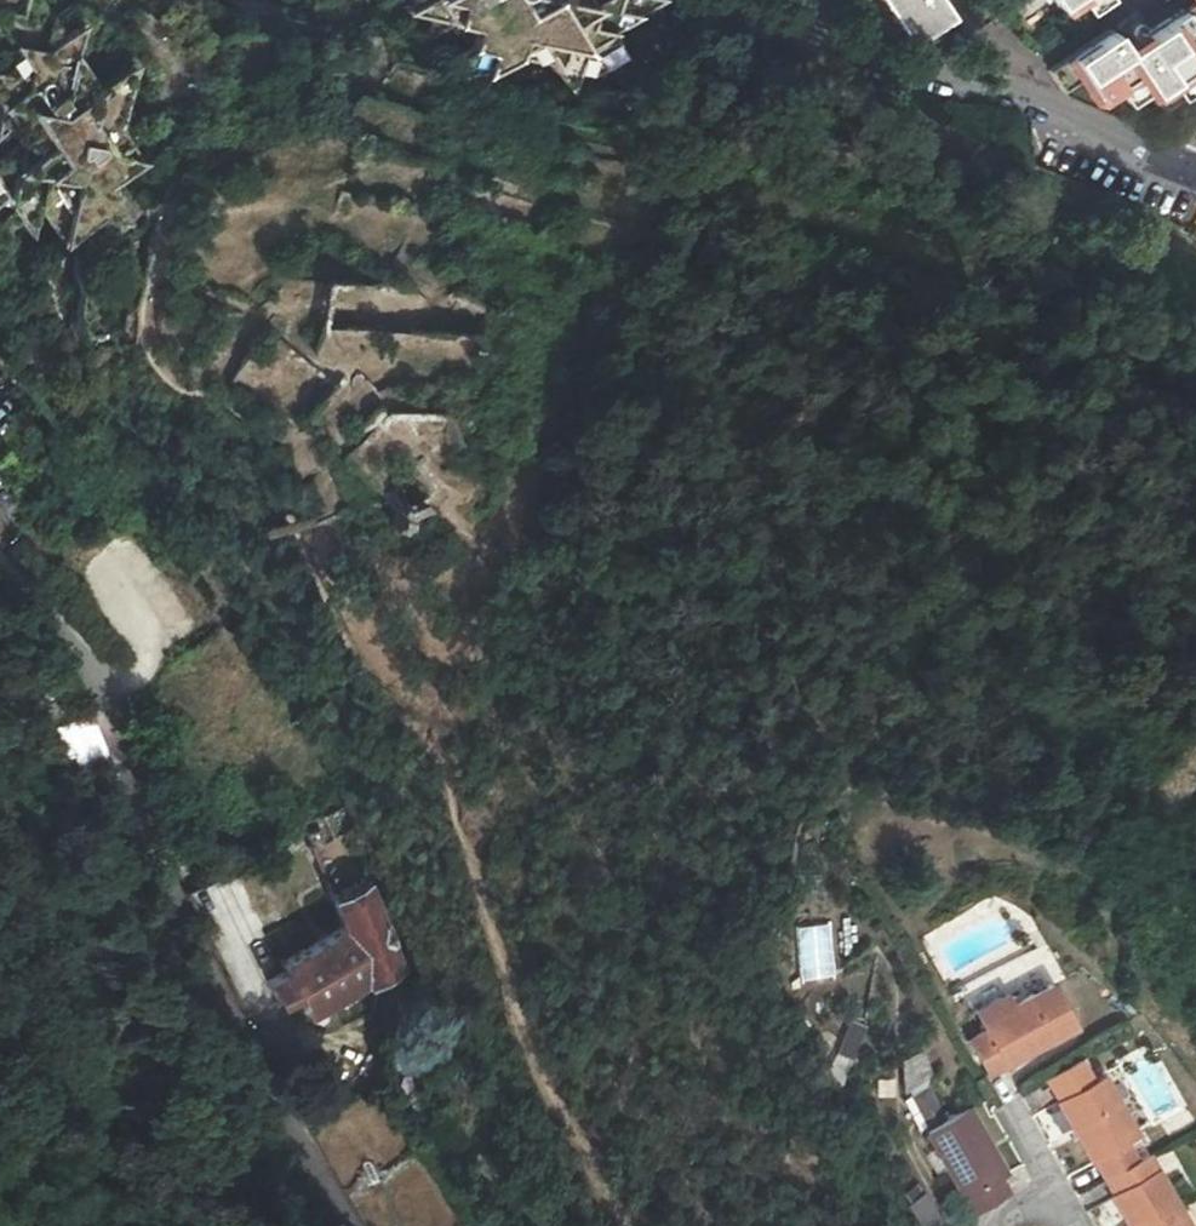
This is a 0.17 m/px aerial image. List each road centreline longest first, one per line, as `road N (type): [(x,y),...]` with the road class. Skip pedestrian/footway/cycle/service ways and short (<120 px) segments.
road 1 (unclassified): [(0,570),(104,689),(243,1044),(347,1225)]
road 2 (residential): [(1189,183),(1030,108),(844,62),(750,0)]

